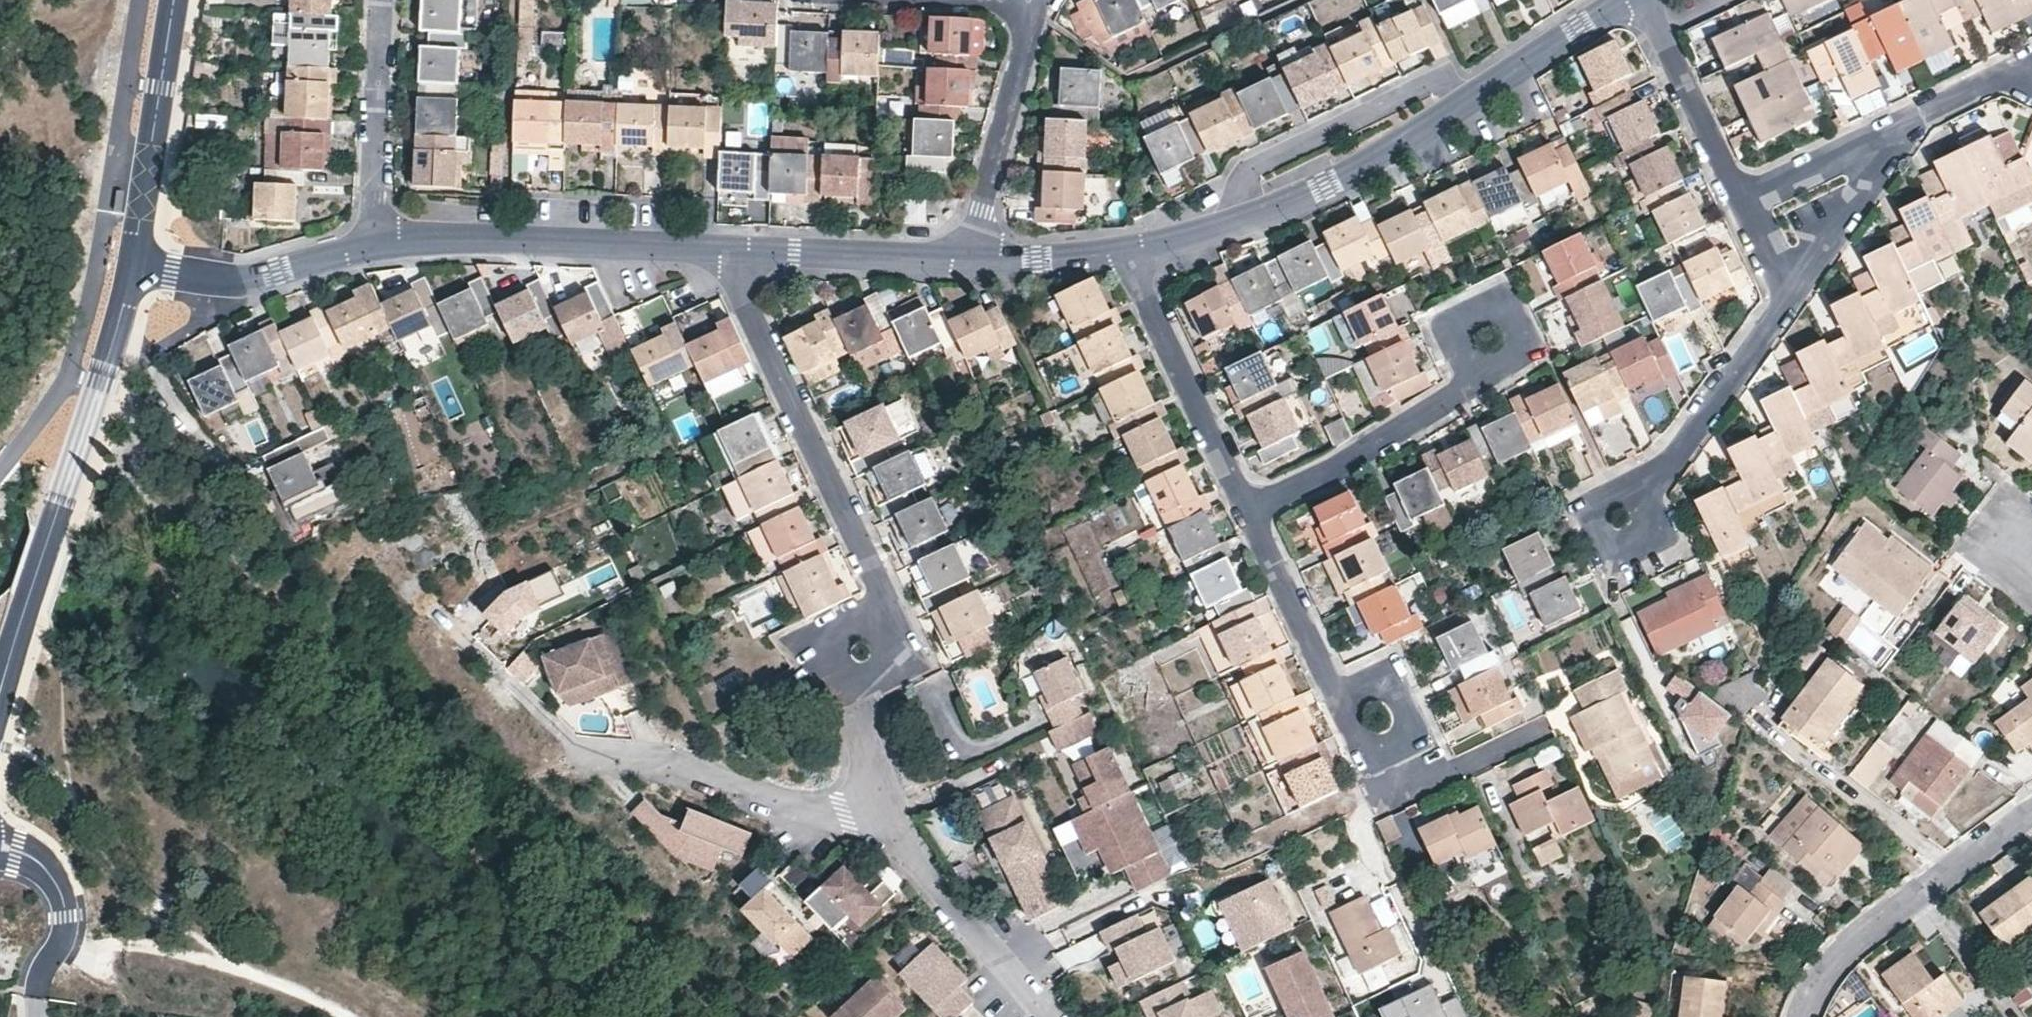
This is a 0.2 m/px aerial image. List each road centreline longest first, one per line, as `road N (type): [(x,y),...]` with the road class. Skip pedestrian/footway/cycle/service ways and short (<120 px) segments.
road 1 (track): [(76,461),(167,528),(659,1016)]
road 2 (residential): [(1125,254),(1325,188),(1621,0)]
road 3 (residential): [(488,708),(574,756),(672,763),(786,807),(899,837)]
road 4 (residential): [(720,252),(886,601)]
road 5 (tertiary): [(131,275),(27,619)]
road 6 (residential): [(376,243),(720,252)]
road 7 (residential): [(2031,811),(1857,936),(1818,983),(1804,1016)]
road 8 (track): [(68,916),(108,944),(239,969),(350,1016)]
road 9 (residential): [(1125,254),(1249,510)]
road 10 (residential): [(1249,510),(1347,463),(1456,395),(1486,363)]
road 11 (tertiary): [(180,0),(131,275)]
road 12 (residential): [(720,252),(978,258)]
road 13 (residential): [(1787,299),(1638,501)]
road 14 (residential): [(131,275),(224,283),(376,243)]
road 15 (residential): [(978,258),(1030,14)]
road 16 (residential): [(376,243),(383,0)]
road 17 (residential): [(886,601),(818,638),(815,657),(827,682),(847,693),(895,672),(905,662),(905,640)]
road 18 (residential): [(899,837),(1049,1016)]
road 19 (residential): [(1249,510),(1351,708)]
road 20 (residential): [(1642,0),(1737,197)]
road 21 (residential): [(1388,742),(1411,789),(1542,730)]
road 22 (residential): [(1870,155),(1902,128),(2031,73)]
road 23 (residential): [(1787,299),(1871,177),(1870,155)]
road 24 (residential): [(978,258),(1125,254)]
road 25 (residential): [(1870,155),(1852,154),(1737,197)]

